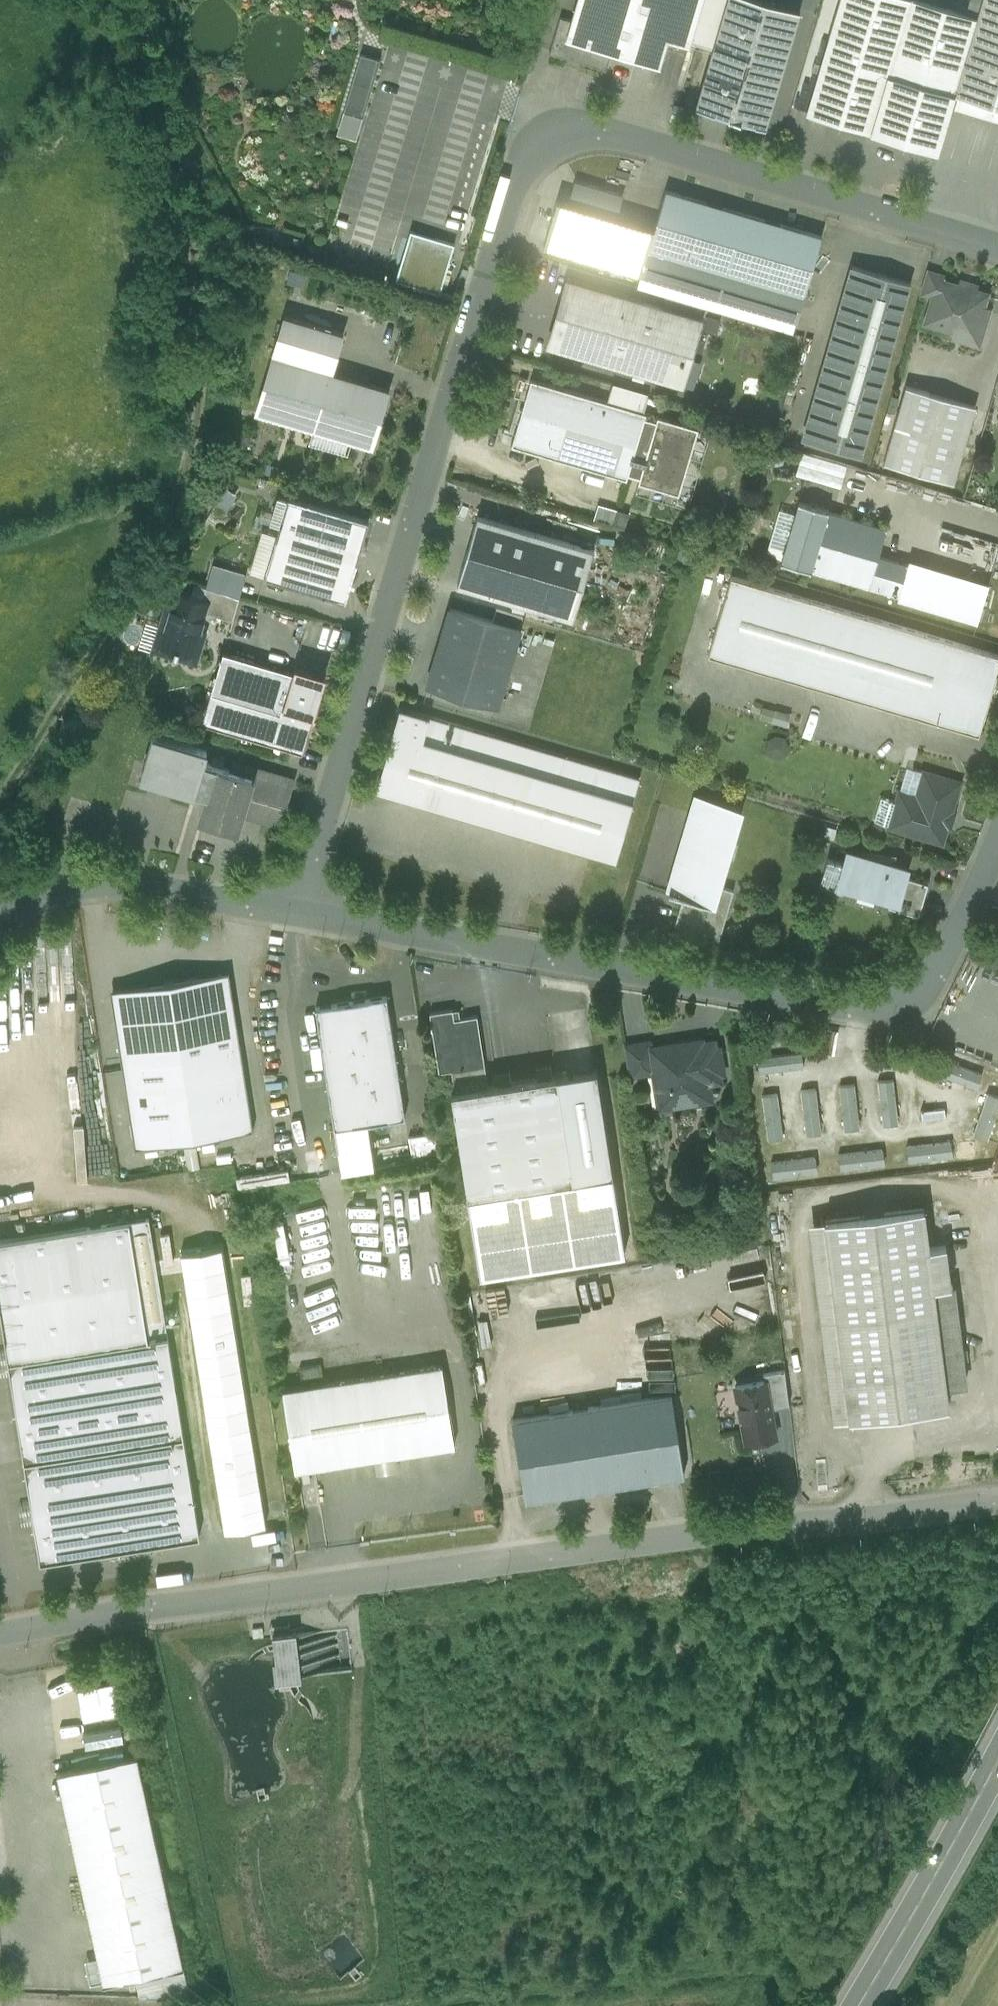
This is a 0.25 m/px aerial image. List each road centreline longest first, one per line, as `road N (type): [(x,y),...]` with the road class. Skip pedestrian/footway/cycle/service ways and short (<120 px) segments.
road 1 (residential): [(0,1636),(486,1565),(997,1507)]
road 2 (residential): [(296,915),(824,1004),(885,1006),(926,980),(963,928),(997,845)]
road 3 (residential): [(997,237),(624,126),(549,137),(525,161),(438,447)]
road 4 (residential): [(438,447),(296,915)]
road 5 (residential): [(0,914),(51,889),(125,885),(296,915)]
road 6 (primary): [(860,2005),(997,1753)]

